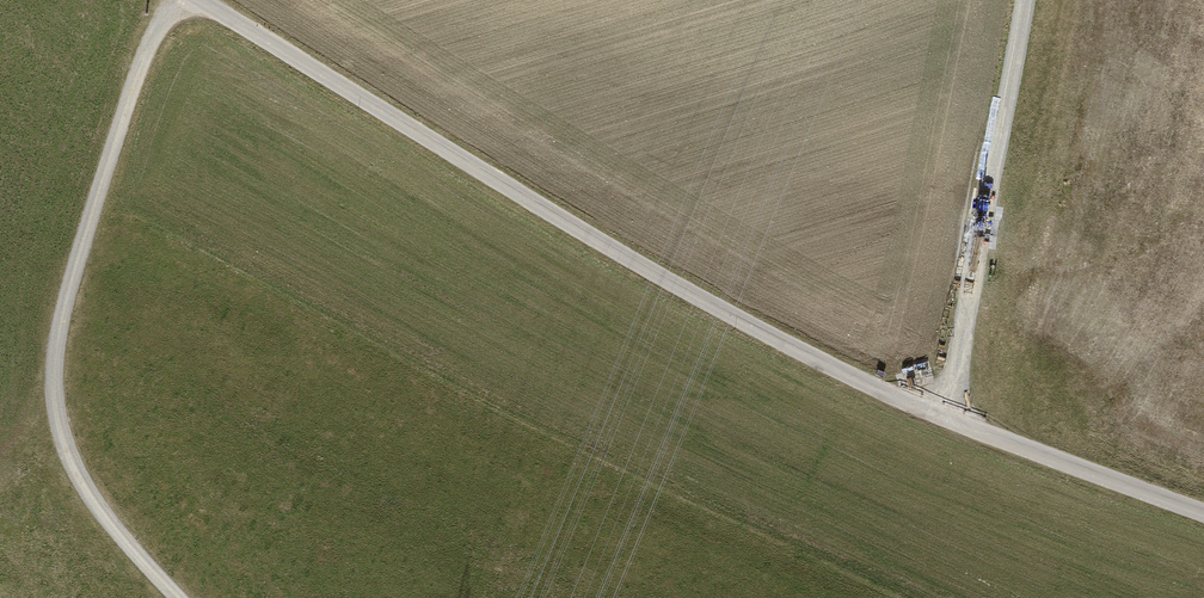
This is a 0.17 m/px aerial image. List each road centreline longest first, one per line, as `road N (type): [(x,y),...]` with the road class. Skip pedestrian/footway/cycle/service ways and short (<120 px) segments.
road 1 (track): [(1023,0),(947,423),(662,282),(190,0)]
road 2 (track): [(175,597),(86,497),(62,450),(53,402),(69,282),(127,98),(171,0)]
road 3 (residential): [(1203,516),(947,423)]

